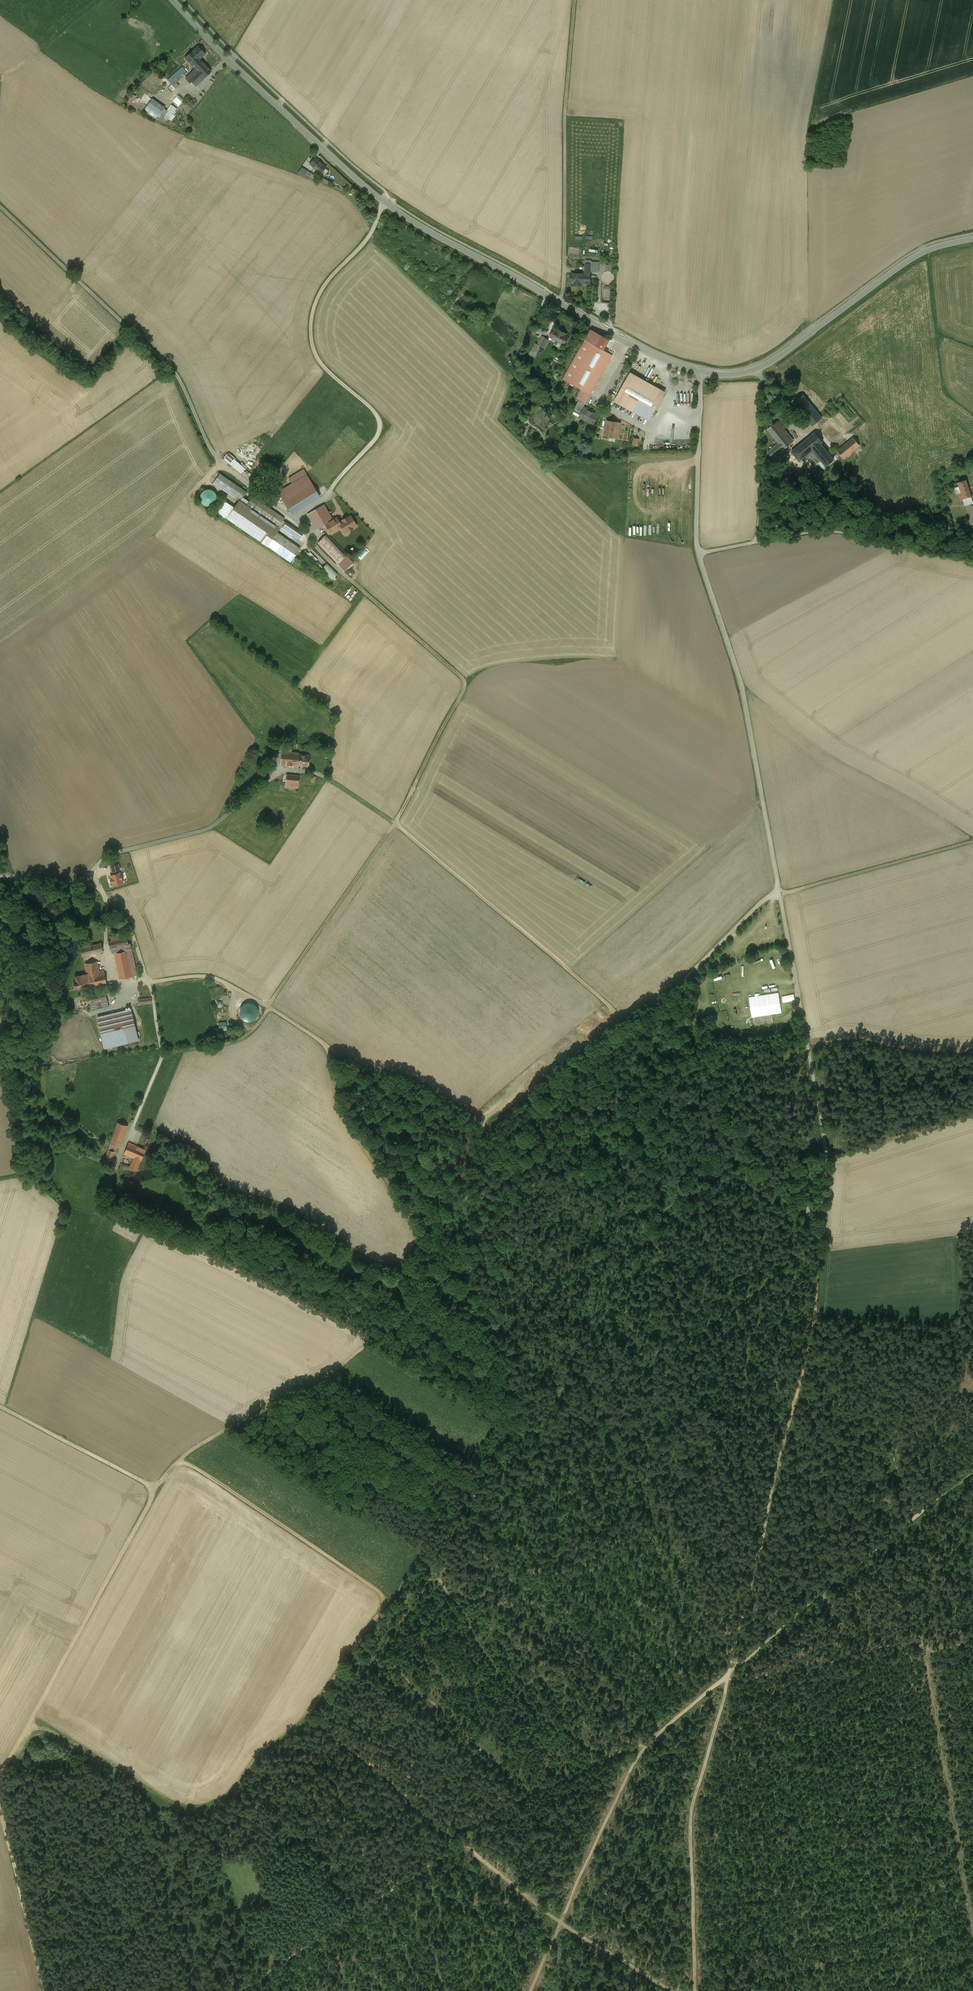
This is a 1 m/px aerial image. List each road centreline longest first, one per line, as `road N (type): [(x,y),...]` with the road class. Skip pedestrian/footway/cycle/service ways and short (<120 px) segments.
road 1 (unclassified): [(172,0),(384,203),(637,347),(701,372)]
road 2 (track): [(268,1006),(389,832),(465,688),(316,545)]
road 3 (unclassified): [(701,372),(697,545),(742,685),(779,891)]
road 4 (track): [(156,1488),(178,1461),(317,1385),(410,1315),(429,1244),(514,1143)]
road 5 (unclassified): [(0,207),(173,371),(212,454),(316,545)]
road 6 (track): [(388,1603),(316,1719),(260,1754),(243,1784),(207,1808),(221,1863),(209,1883),(204,1990)]
road 7 (track): [(514,1143),(488,1135),(428,1088),(331,1051),(220,980),(147,982)]
road 8 (track): [(384,203),(365,243),(323,289),(311,324),(321,363),(374,412),(380,433),(296,520)]
road 9 (track): [(629,1018),(394,822),(319,775)]
road 10 (unclassified): [(779,891),(825,1146),(820,1237)]
road 11 (track): [(156,1488),(0,1776)]
road 12 (track): [(726,1678),(972,1468)]
road 13 (track): [(820,1237),(814,1326),(761,1549)]
road 14 (track): [(726,1678),(690,1809),(695,1990)]
road 15 (track): [(561,1918),(316,1719)]
road 16 (unclassified): [(701,372),(756,369),(918,254),(972,239)]
road 17 (track): [(575,0),(561,304)]
road 18 (track): [(928,1650),(972,1924)]
road 19 (track): [(691,1341),(671,1267),(631,1197),(596,1174),(535,1156)]
road 20 (track): [(972,1637),(933,1652),(914,1643),(749,1680),(726,1678)]
road 21 (track): [(178,1461),(388,1603)]
road 22 (track): [(514,1143),(590,1049),(680,983)]
road 23 (track): [(691,1341),(761,1549)]
road 24 (track): [(561,1918),(658,1732)]
road 25 (track): [(779,896),(972,842)]
road 26 (track): [(0,1811),(43,1990)]
road 27 (track): [(0,1406),(156,1488)]
road 28 (track): [(561,1918),(684,1990)]
road 29 (unclassified): [(779,891),(680,983)]
road 30 (track): [(761,1549),(726,1678)]
road 31 (track): [(268,1006),(243,1038),(162,1058)]

